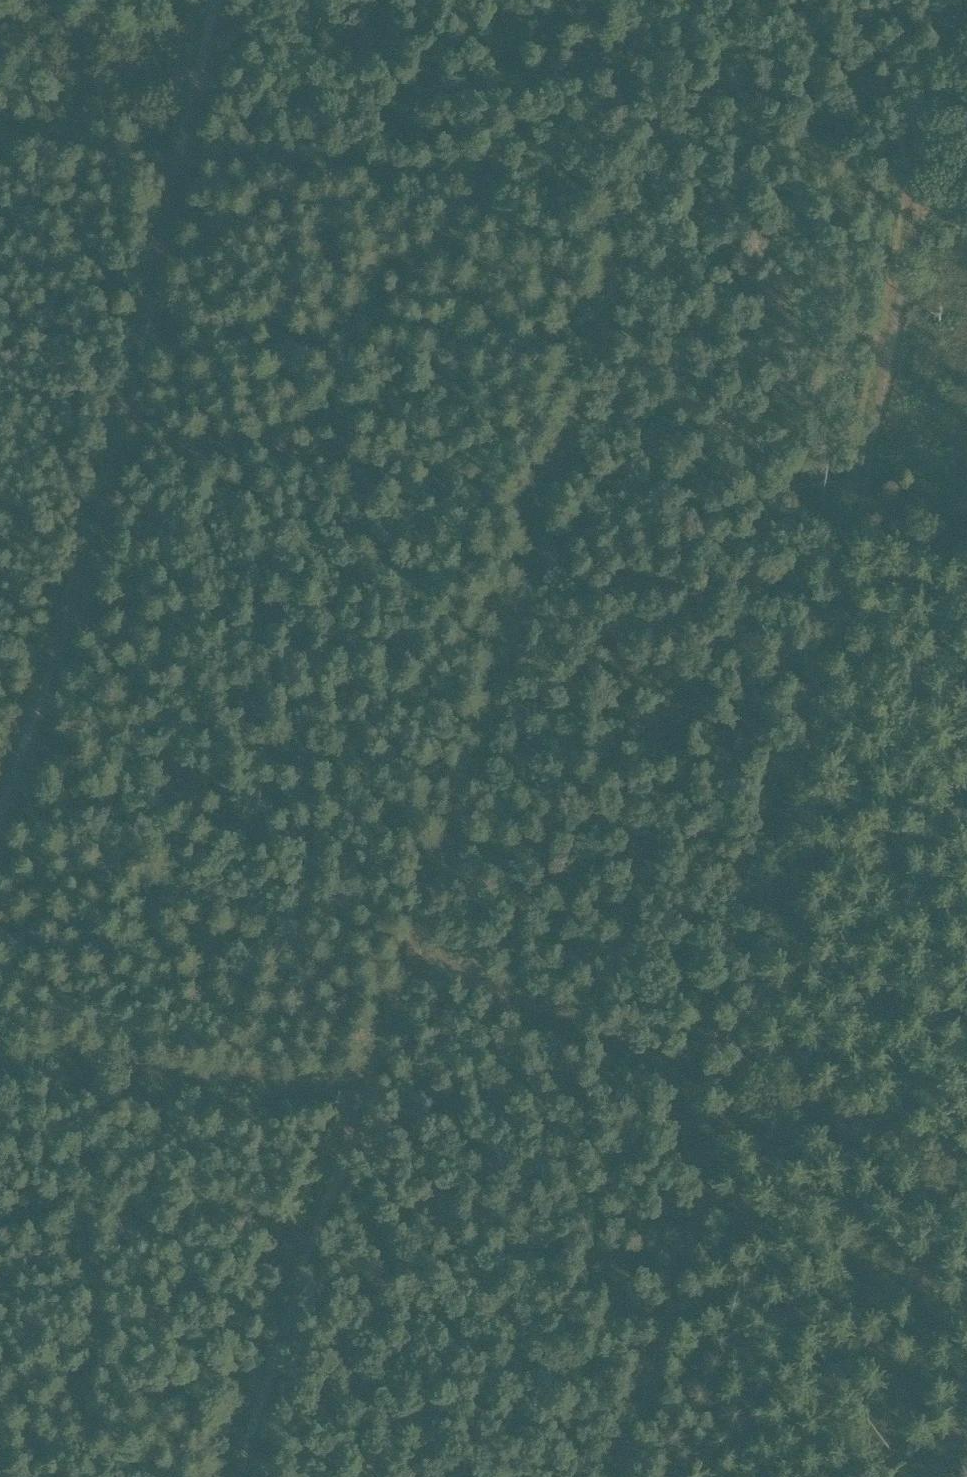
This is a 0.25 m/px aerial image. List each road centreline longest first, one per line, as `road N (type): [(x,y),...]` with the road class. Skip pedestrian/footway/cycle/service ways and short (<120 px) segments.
road 1 (track): [(361,1082),(493,732),(548,488),(625,224),(598,197),(0,136)]
road 2 (track): [(739,1090),(954,0)]
road 3 (track): [(217,0),(86,585),(0,834)]
road 4 (track): [(548,488),(734,466),(854,501),(966,510)]
road 5 (track): [(240,1476),(361,1082)]
road 6 (track): [(624,1476),(739,1090)]
road 7 (track): [(0,1055),(361,1082)]
road 8 (track): [(739,1090),(409,956)]
road 9 (track): [(966,1180),(739,1090)]

